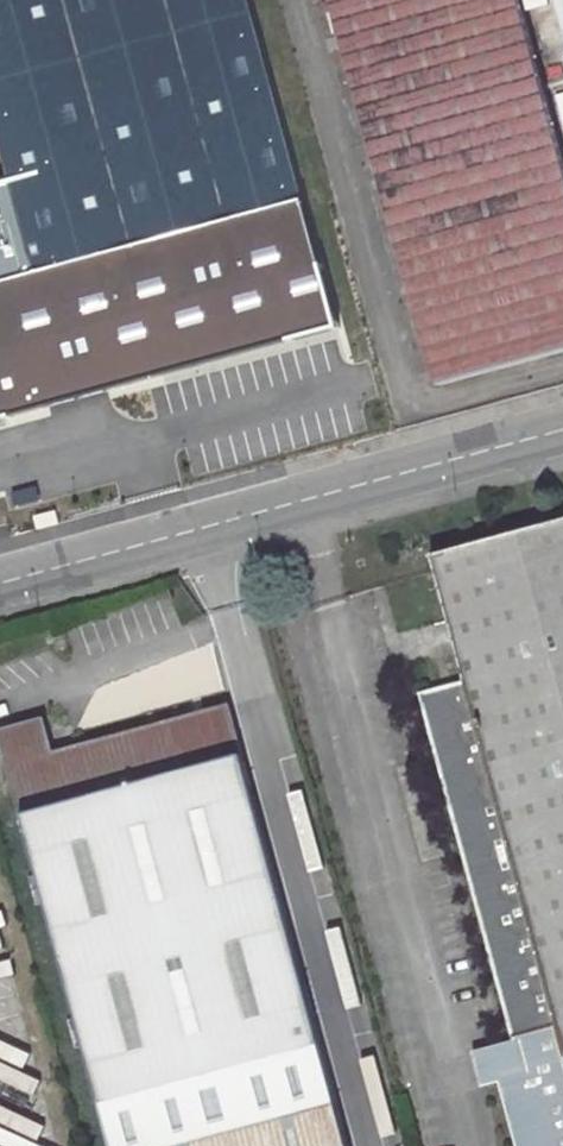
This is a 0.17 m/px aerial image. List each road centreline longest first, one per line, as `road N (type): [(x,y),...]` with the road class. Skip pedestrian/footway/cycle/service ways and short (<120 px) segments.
road 1 (unclassified): [(0,579),(562,426)]

